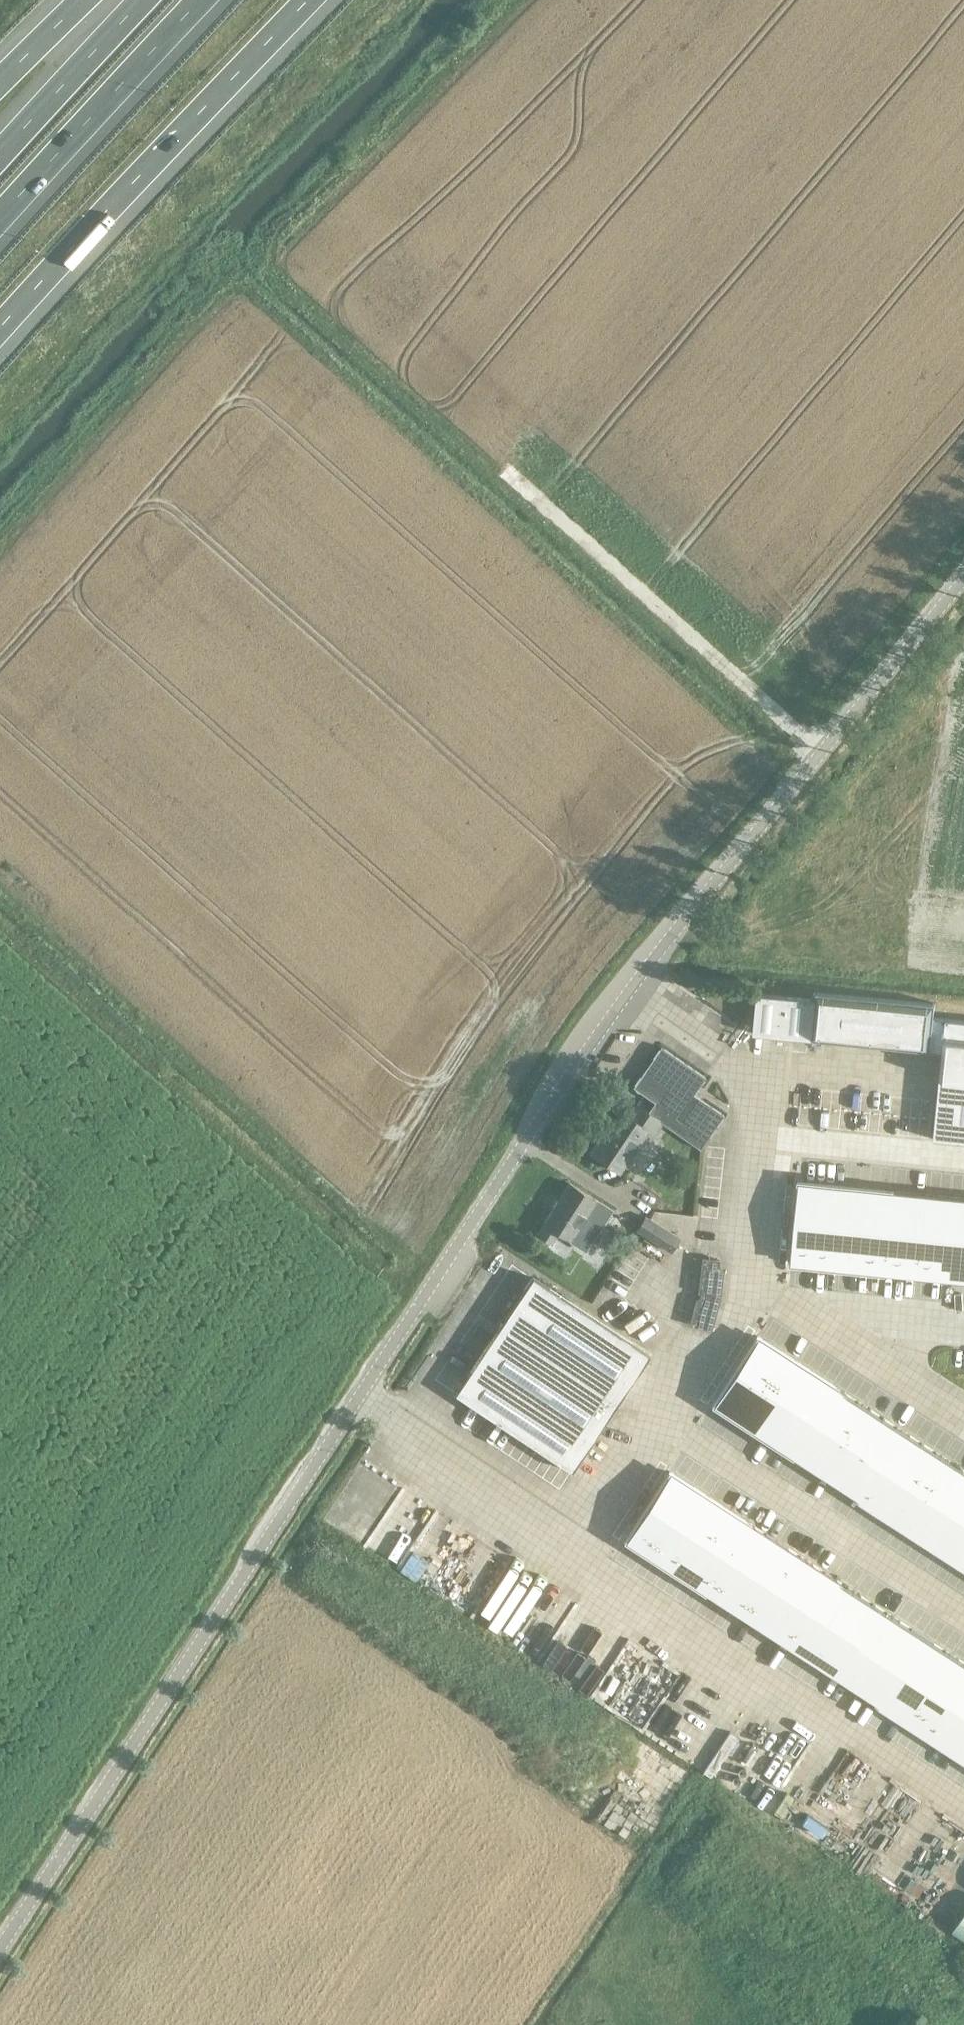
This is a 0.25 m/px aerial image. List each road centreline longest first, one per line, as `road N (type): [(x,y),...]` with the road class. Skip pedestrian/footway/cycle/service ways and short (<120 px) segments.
road 1 (unclassified): [(0,1950),(572,1073),(963,577)]
road 2 (motorway): [(0,332),(311,0)]
road 3 (motorway): [(0,215),(199,0)]
road 4 (motorway): [(141,0),(0,151)]

